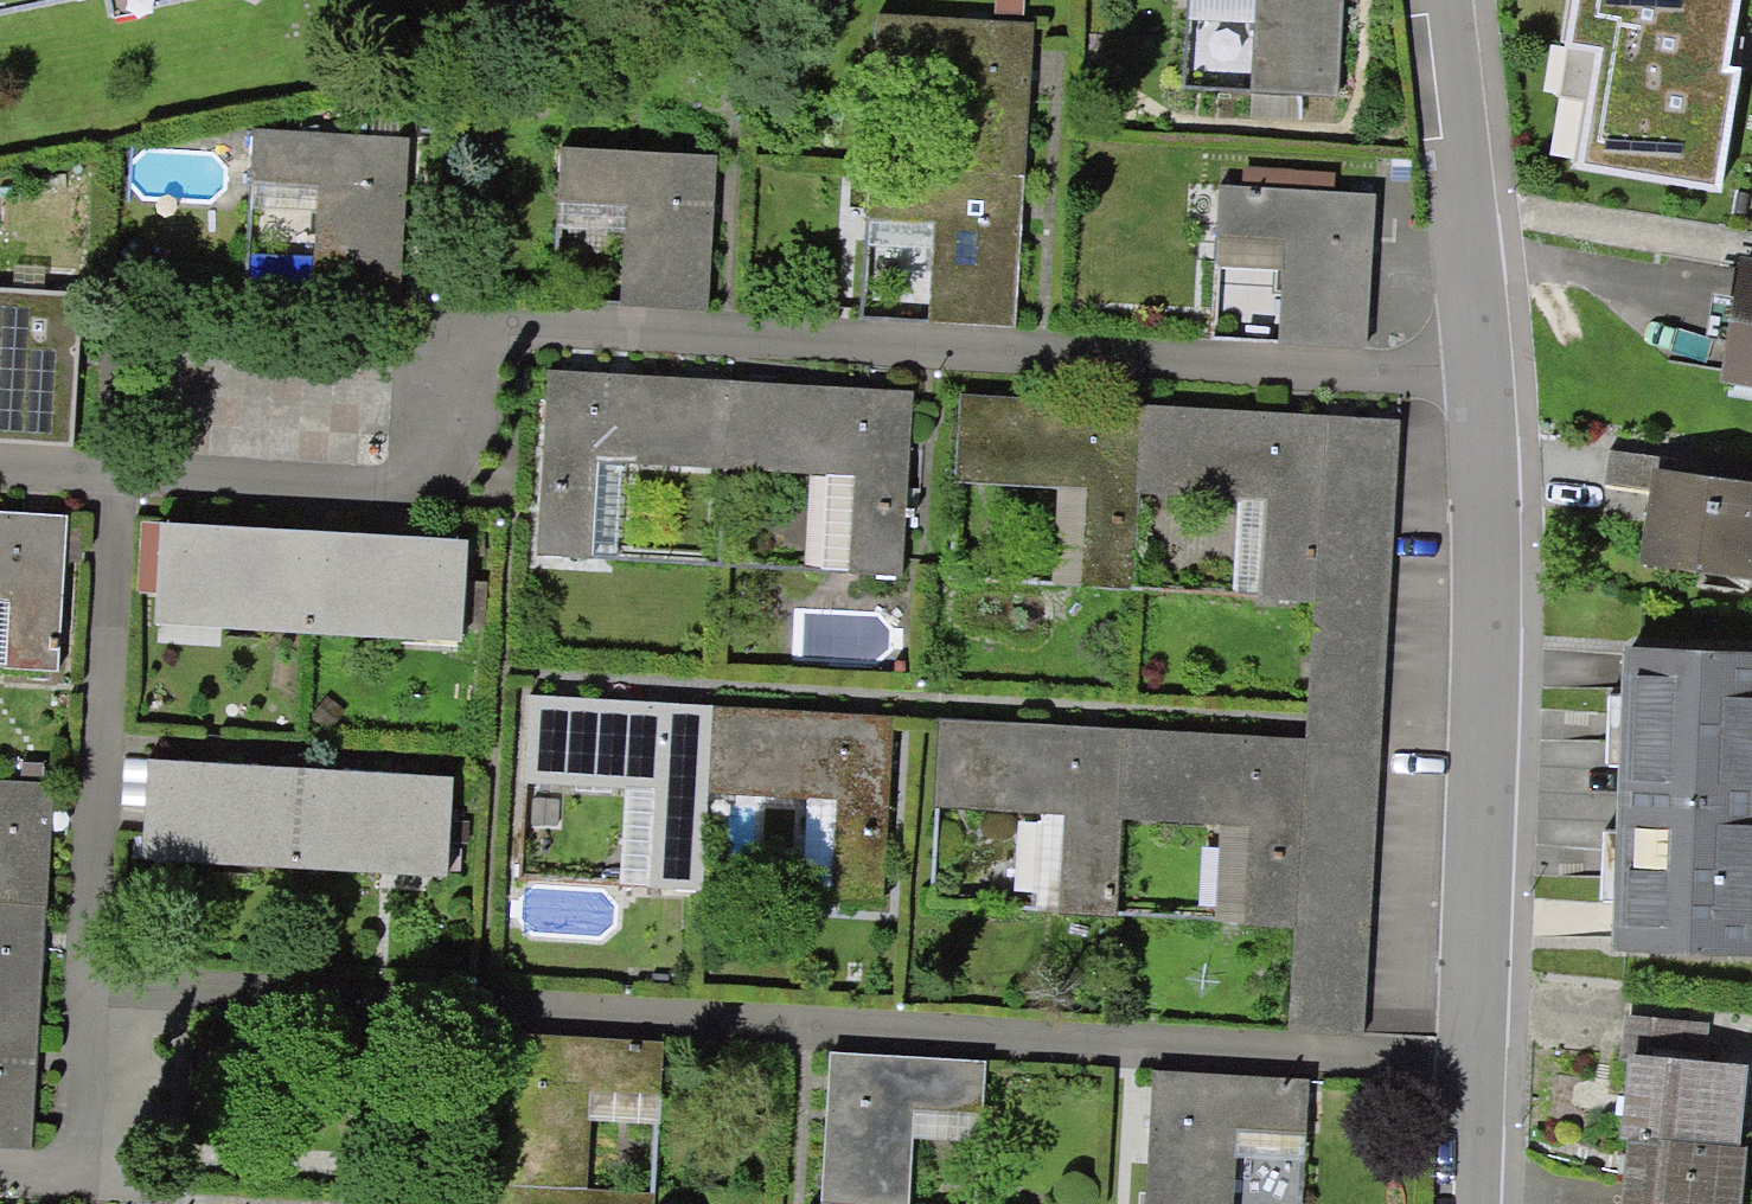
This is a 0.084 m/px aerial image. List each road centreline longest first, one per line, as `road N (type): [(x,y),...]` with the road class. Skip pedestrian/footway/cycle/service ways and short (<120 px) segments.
road 1 (residential): [(1431,0),(1472,382),(1459,1203)]

